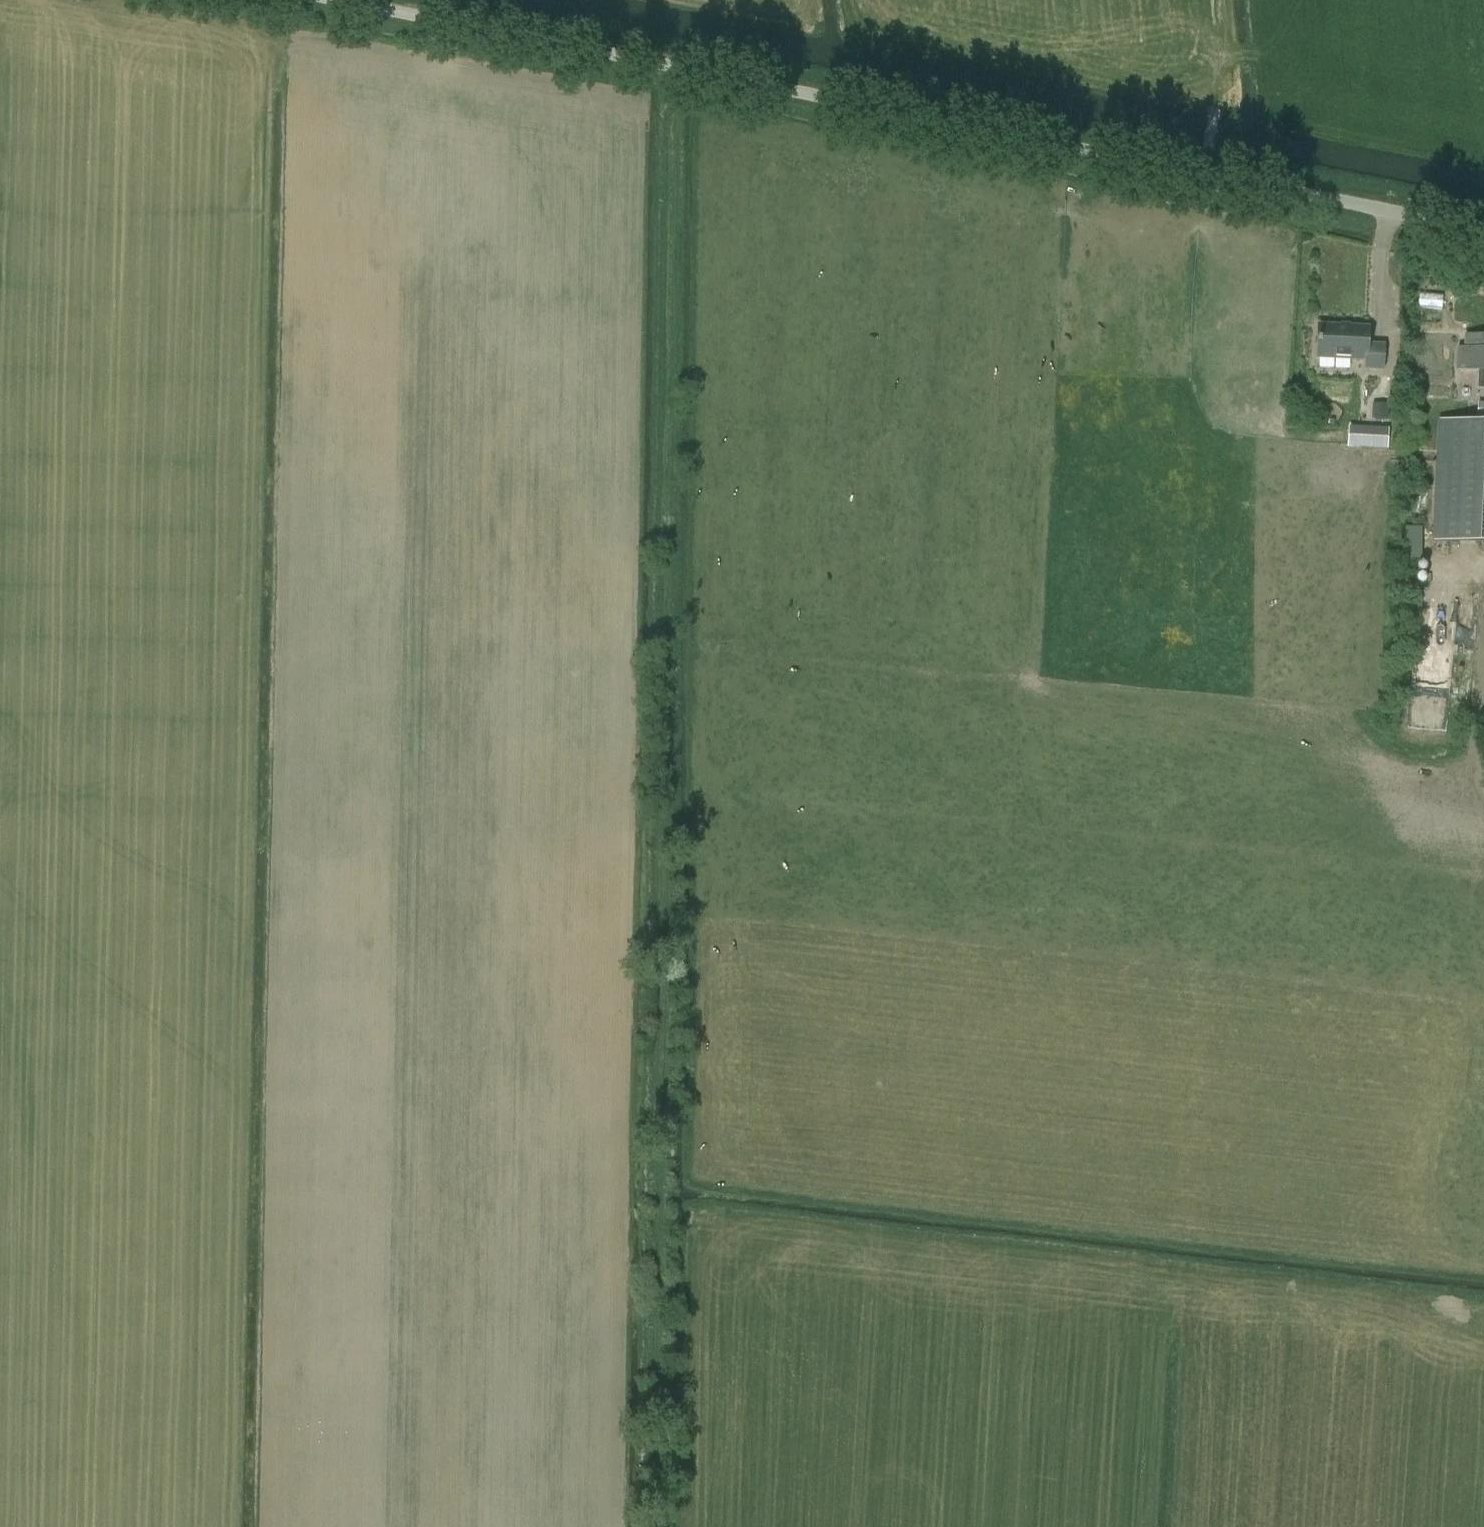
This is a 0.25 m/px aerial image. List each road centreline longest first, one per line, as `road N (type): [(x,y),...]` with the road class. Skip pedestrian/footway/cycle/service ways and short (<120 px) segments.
road 1 (unclassified): [(1483,234),(339,0)]

